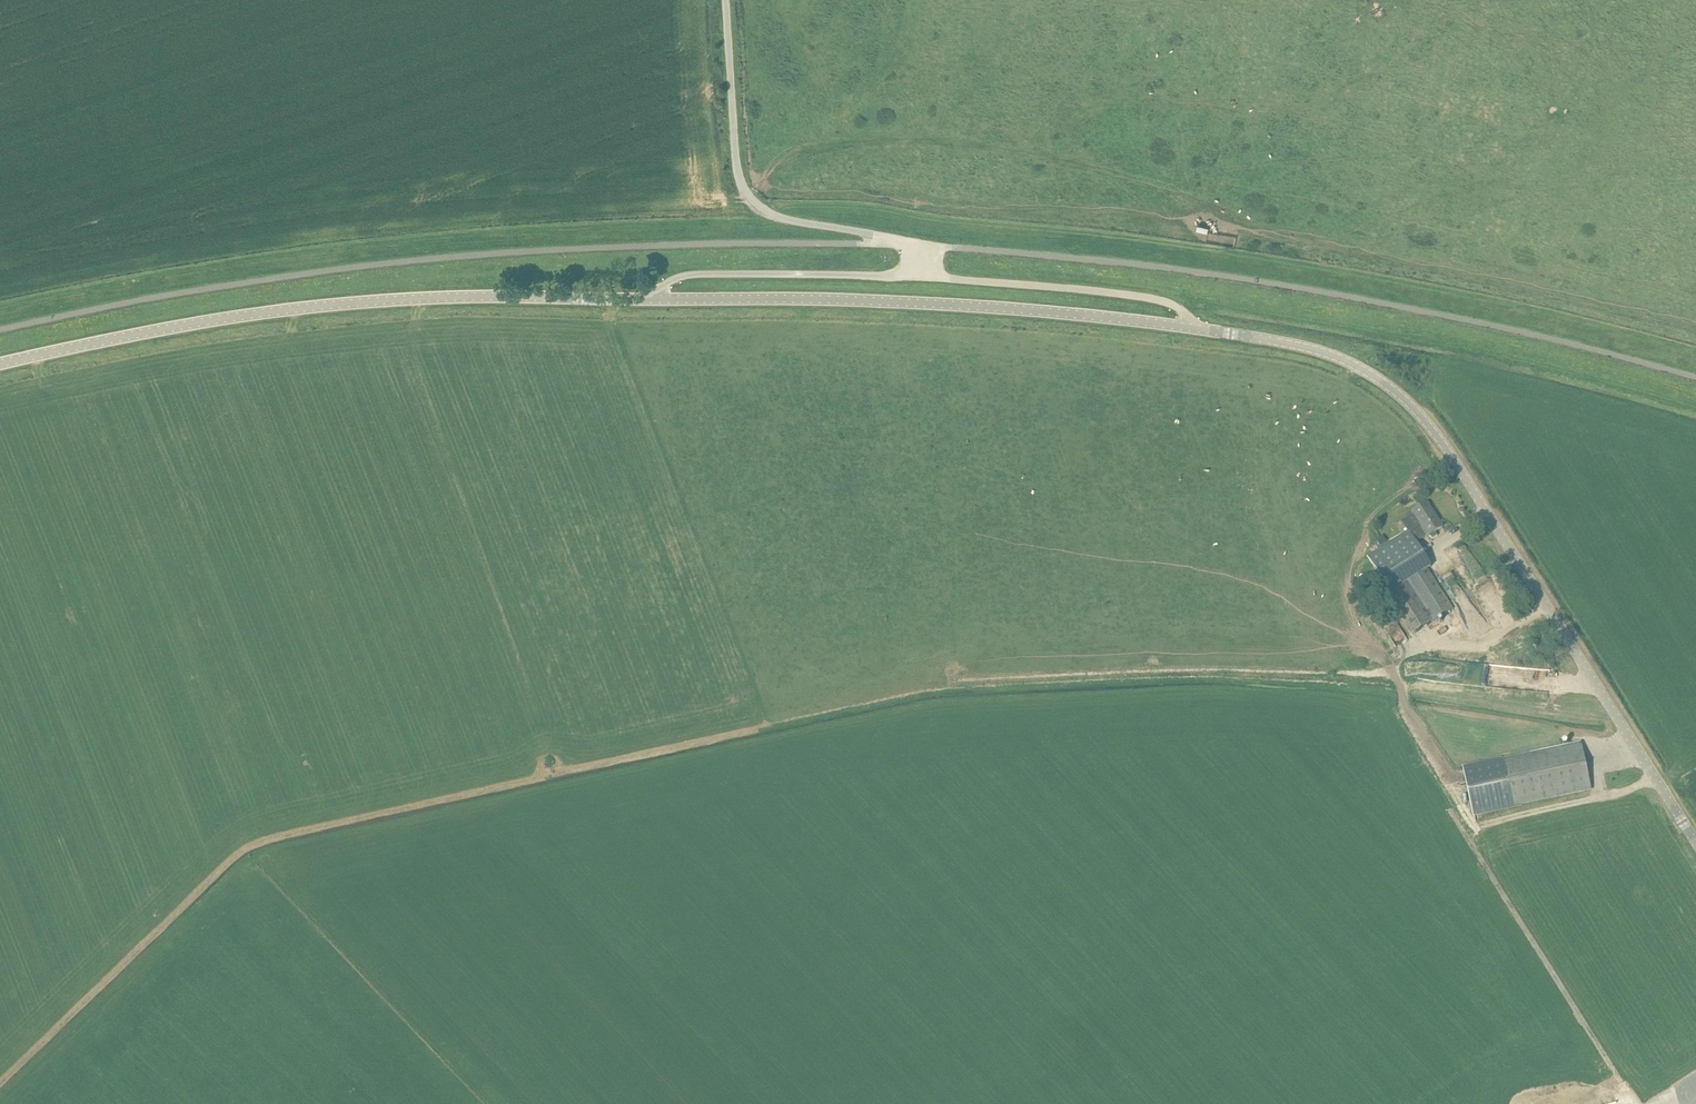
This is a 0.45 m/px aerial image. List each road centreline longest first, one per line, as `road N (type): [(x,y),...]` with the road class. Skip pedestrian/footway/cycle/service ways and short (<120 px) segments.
road 1 (tertiary): [(1695,854),(1420,418),(1332,356),(1185,334)]
road 2 (tertiary): [(0,366),(349,305),(644,303)]
road 3 (tertiary): [(644,303),(928,308),(1185,334)]
road 4 (unclassified): [(927,273),(921,256),(899,244),(747,202),(735,167),(723,0)]
road 5 (unclassified): [(927,273),(685,270),(658,284),(644,303)]
road 6 (unclassified): [(1185,334),(1173,308),(1155,299),(927,273)]

